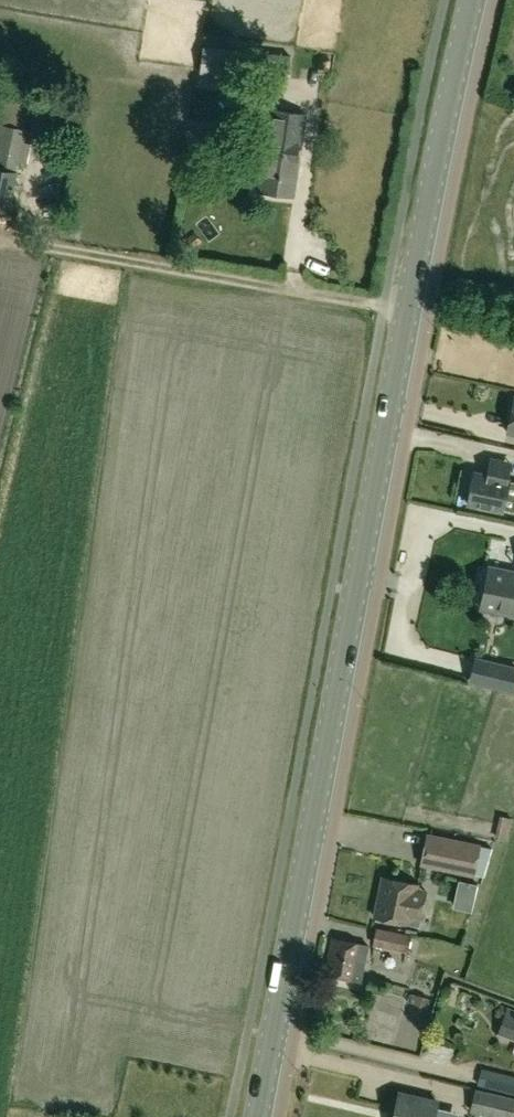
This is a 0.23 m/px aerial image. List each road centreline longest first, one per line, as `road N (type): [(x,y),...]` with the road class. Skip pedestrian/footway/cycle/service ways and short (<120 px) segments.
road 1 (secondary): [(258,1116),(474,0)]

